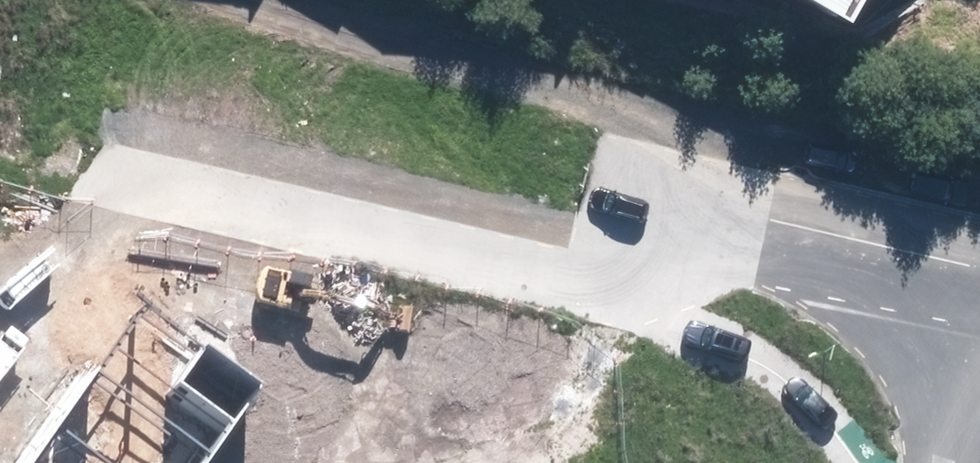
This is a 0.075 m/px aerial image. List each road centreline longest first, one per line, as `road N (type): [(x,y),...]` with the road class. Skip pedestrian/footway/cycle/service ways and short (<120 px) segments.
road 1 (unknown): [(782,253),(0,63)]
road 2 (track): [(979,139),(398,0)]
road 3 (unclassified): [(979,298),(782,253)]

